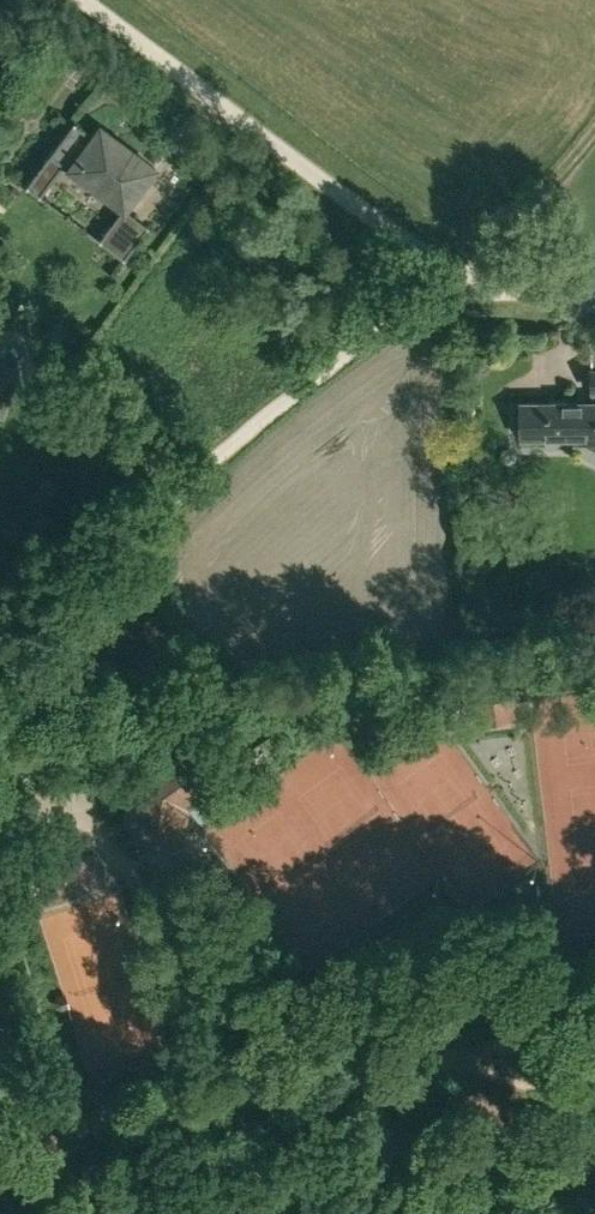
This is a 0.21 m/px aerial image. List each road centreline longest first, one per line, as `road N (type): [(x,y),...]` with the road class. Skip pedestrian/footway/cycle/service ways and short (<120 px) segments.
road 1 (track): [(0,687),(192,476),(407,319),(473,283)]
road 2 (track): [(0,755),(119,859),(151,902),(184,975),(250,1213)]
road 3 (track): [(473,283),(443,270),(85,0)]
road 4 (track): [(594,126),(454,275)]
road 5 (track): [(594,291),(473,283)]

